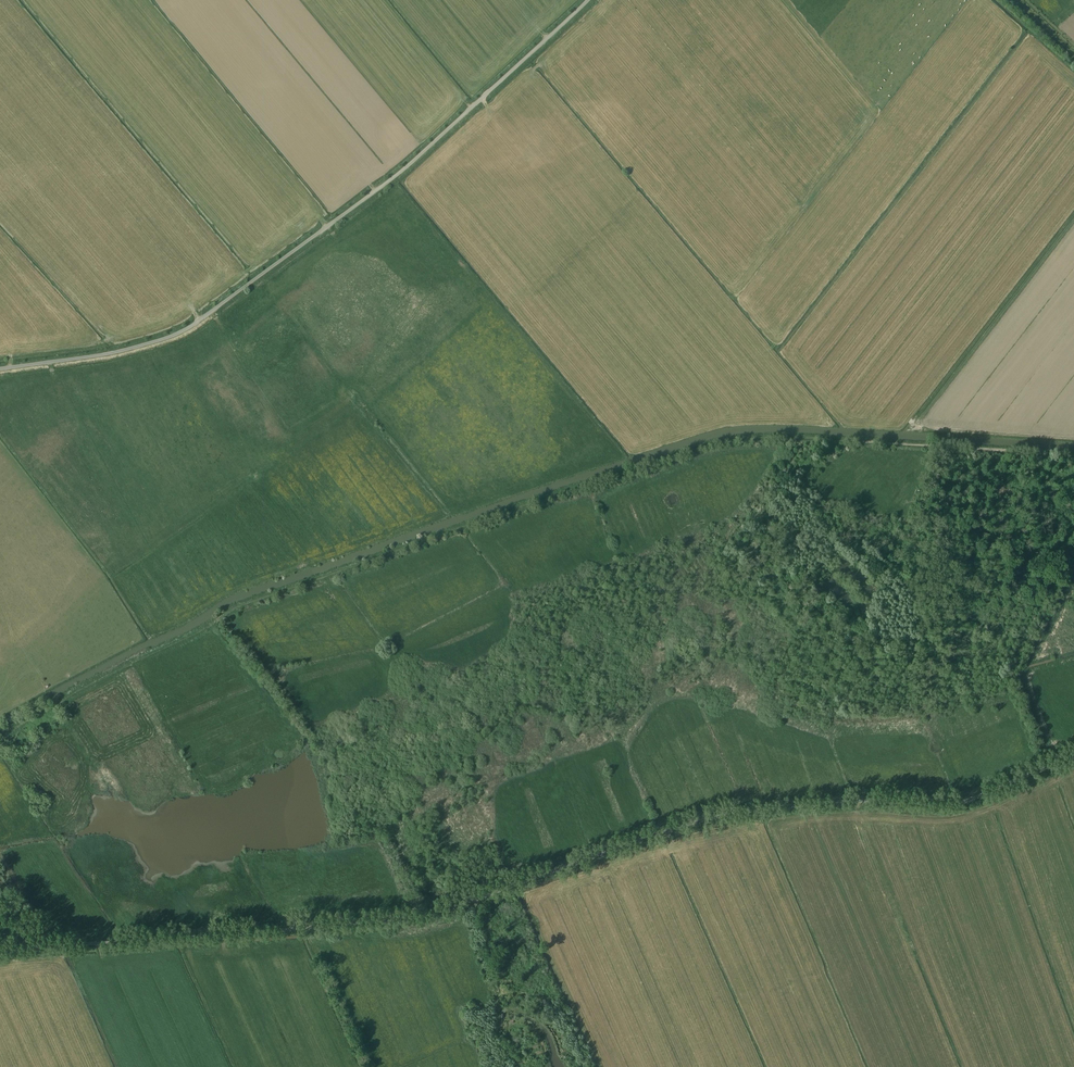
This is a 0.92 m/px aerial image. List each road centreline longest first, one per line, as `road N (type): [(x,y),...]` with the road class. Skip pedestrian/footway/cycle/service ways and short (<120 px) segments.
road 1 (track): [(0,739),(233,609),(720,442),(768,435),(1073,452)]
road 2 (unclassified): [(0,952),(420,916),(726,815),(969,801),(1073,755)]
road 3 (unclassified): [(0,370),(146,345),(200,319),(403,171),(585,0)]

